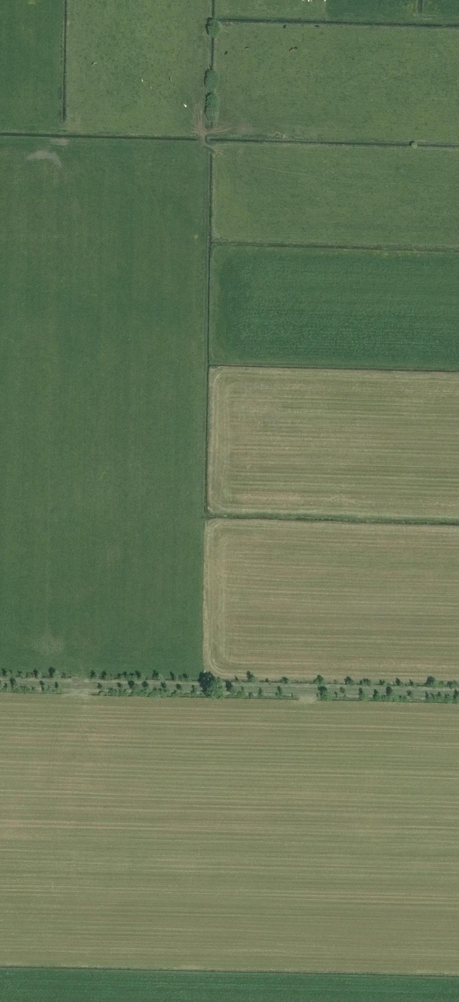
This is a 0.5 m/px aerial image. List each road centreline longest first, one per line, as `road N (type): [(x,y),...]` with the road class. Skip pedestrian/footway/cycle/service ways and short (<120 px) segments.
road 1 (track): [(0,684),(458,693)]

